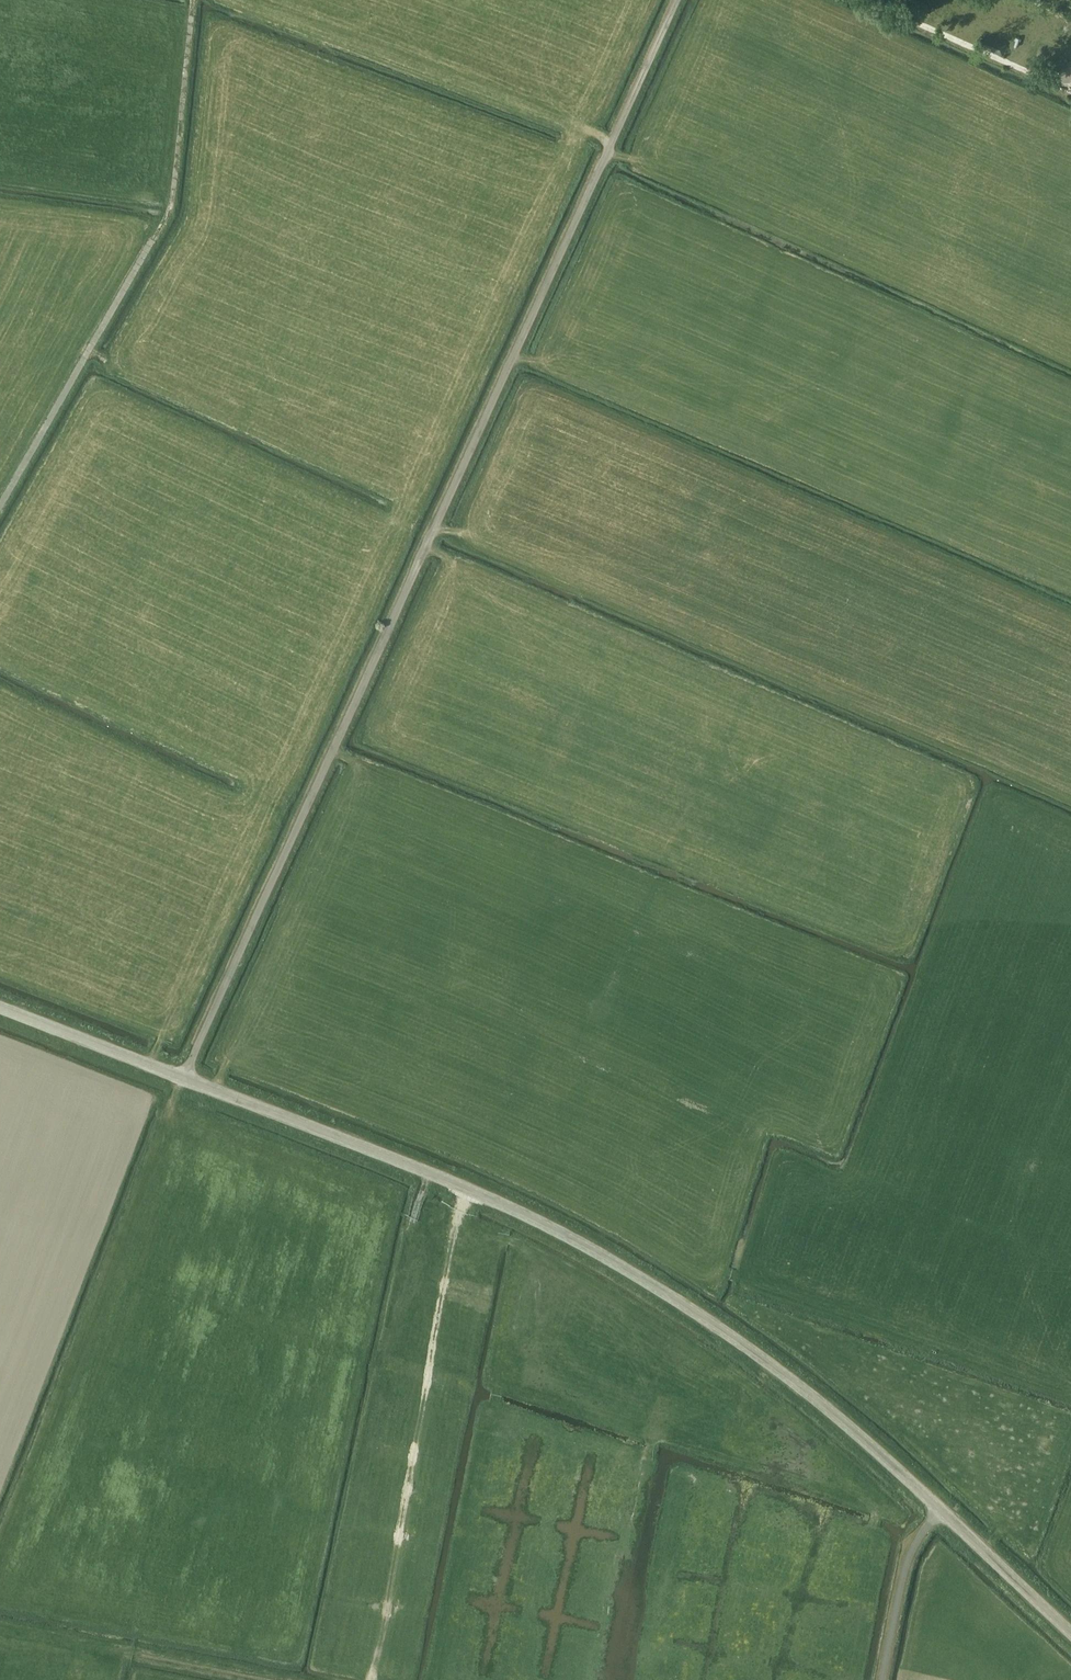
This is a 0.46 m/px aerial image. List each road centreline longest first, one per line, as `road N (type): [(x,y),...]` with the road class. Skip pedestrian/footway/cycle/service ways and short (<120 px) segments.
road 1 (tertiary): [(1070,1635),(888,1463),(633,1276),(501,1208),(0,1008)]
road 2 (track): [(183,1077),(679,0)]
road 3 (track): [(868,0),(1070,90)]

